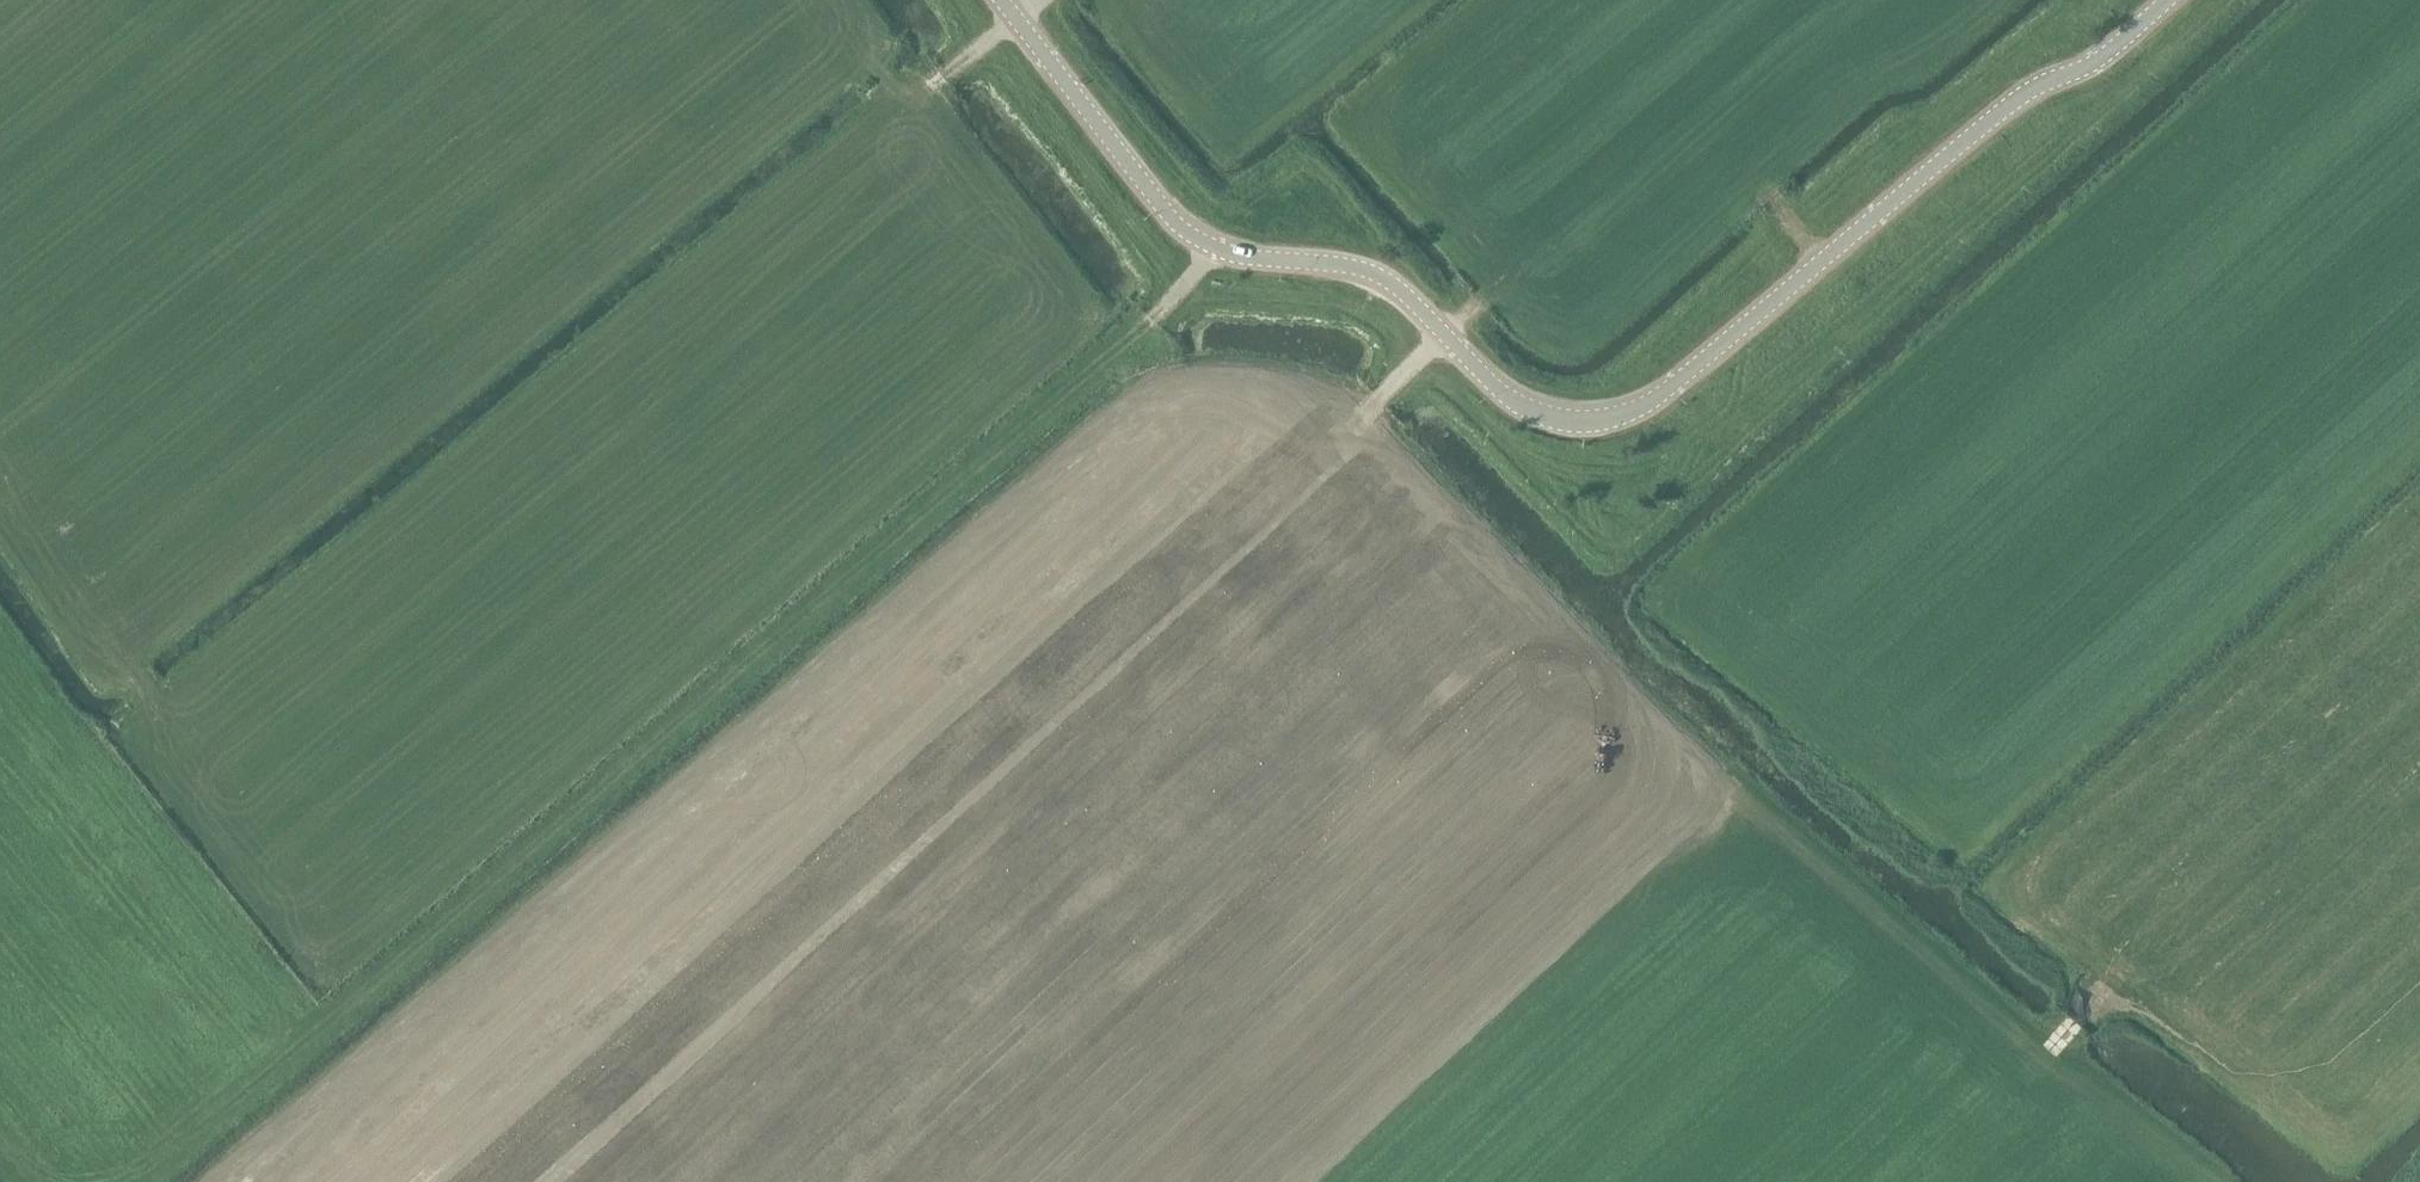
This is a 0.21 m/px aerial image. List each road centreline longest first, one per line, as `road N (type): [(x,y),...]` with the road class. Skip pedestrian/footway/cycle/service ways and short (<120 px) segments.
road 1 (tertiary): [(2167,0),(2104,55),(2017,98),(1647,405),(1573,421),(1505,396),(1382,277),(1334,263),(1227,252),(1178,226),(1003,0)]
road 2 (track): [(1351,429),(1480,300)]

